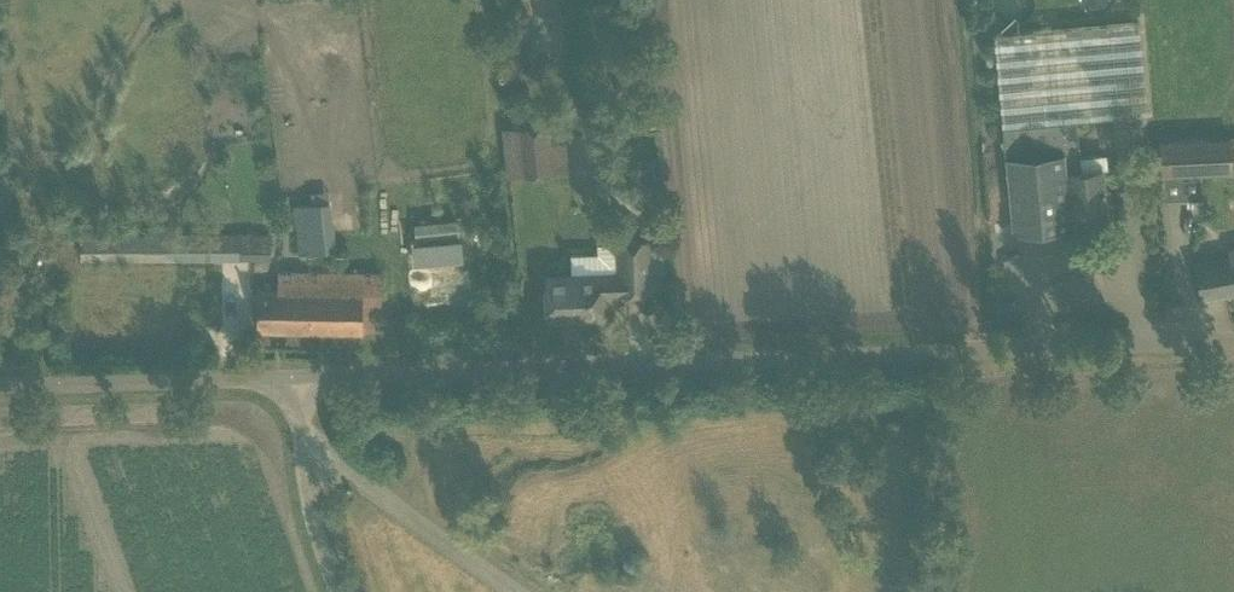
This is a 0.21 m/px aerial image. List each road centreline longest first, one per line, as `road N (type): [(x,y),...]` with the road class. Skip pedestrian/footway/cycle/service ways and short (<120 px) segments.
road 1 (unclassified): [(309,369),(1233,336)]
road 2 (unclassified): [(0,382),(309,369)]
road 3 (unclassified): [(335,591),(316,538),(304,446),(309,369)]

